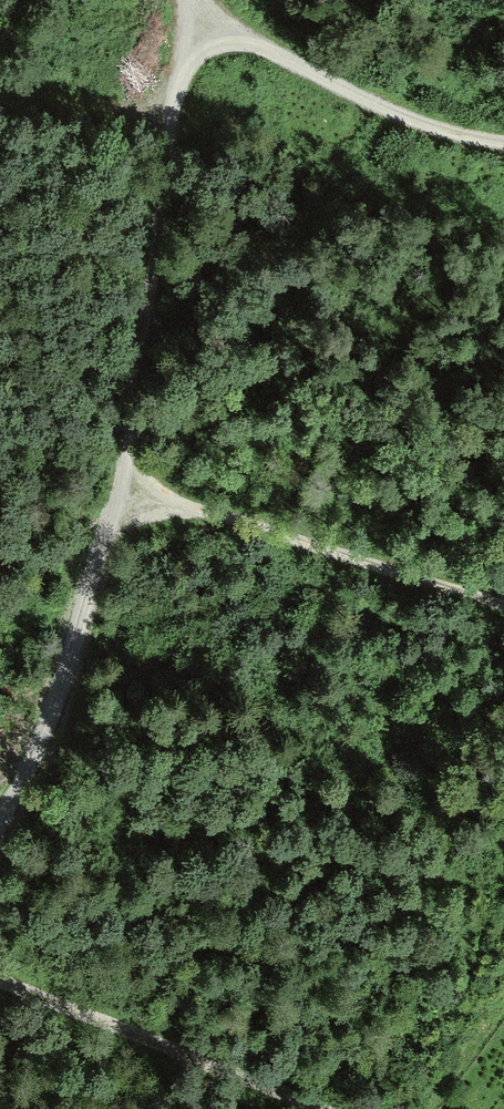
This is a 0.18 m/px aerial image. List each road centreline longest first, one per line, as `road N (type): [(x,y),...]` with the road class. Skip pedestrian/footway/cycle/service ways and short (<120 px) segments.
road 1 (track): [(185,0),(122,488),(40,748),(0,816)]
road 2 (track): [(503,602),(122,488)]
road 3 (track): [(0,981),(324,1108)]
road 4 (track): [(187,20),(399,118),(503,141)]

